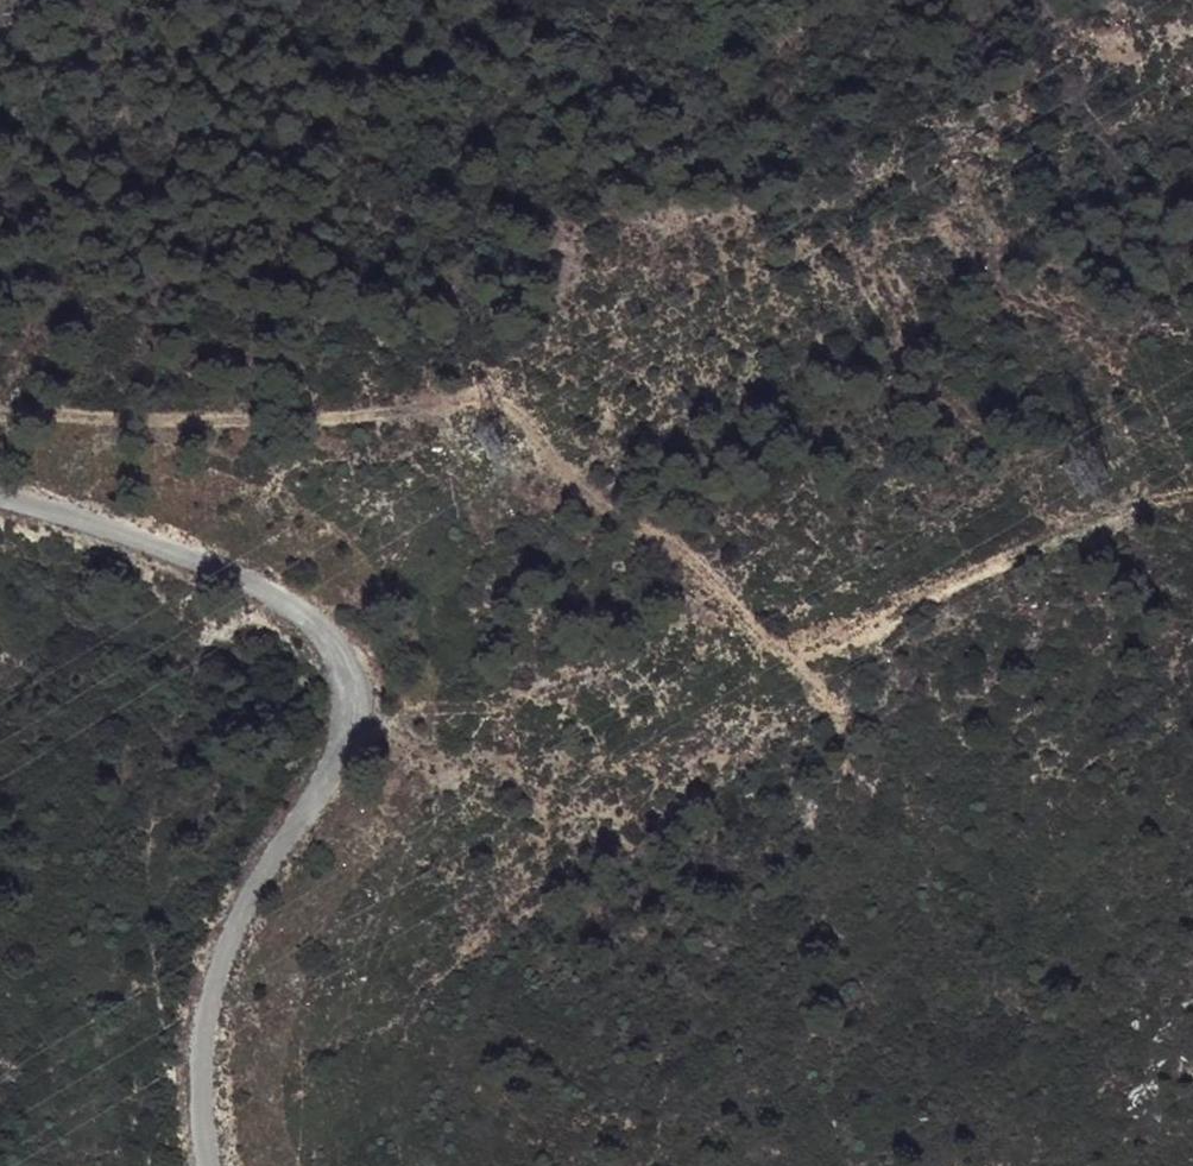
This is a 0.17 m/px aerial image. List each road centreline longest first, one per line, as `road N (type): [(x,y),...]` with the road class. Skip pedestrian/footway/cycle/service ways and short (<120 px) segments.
road 1 (unclassified): [(0,500),(105,527),(299,608),(344,651),(354,717),(221,964),(202,1074),(214,1165)]

